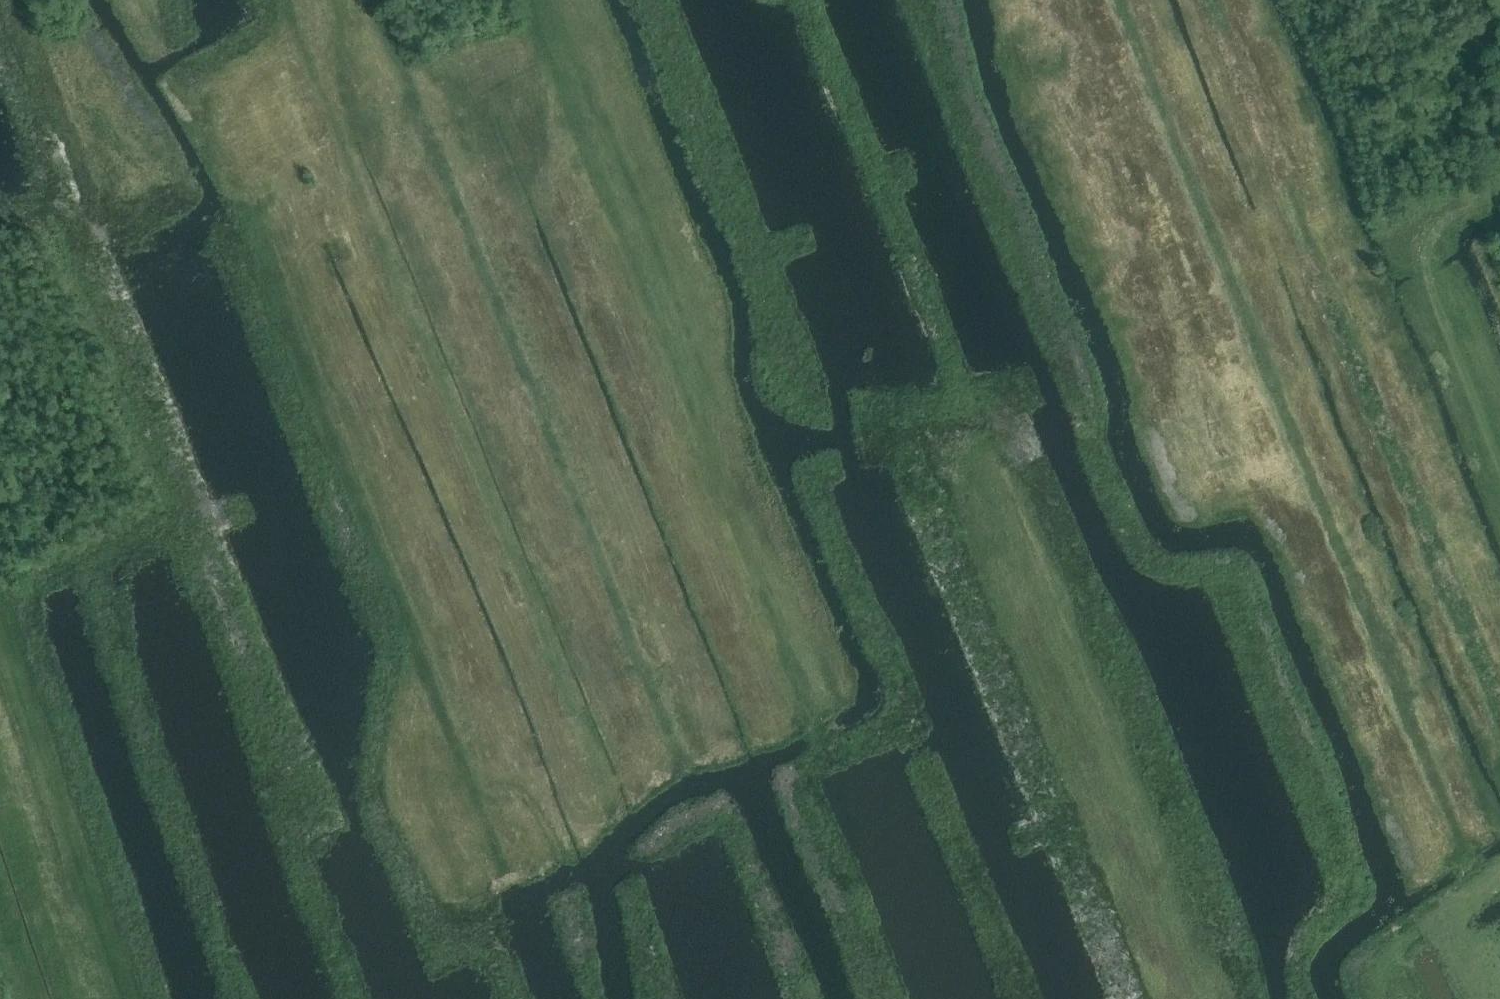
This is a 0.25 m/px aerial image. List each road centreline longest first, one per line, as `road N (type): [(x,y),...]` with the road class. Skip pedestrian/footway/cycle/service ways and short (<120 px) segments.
road 1 (track): [(1499,462),(1422,257),(1438,221),(1499,192)]
road 2 (track): [(1421,998),(1396,954),(1401,939),(1499,879)]

